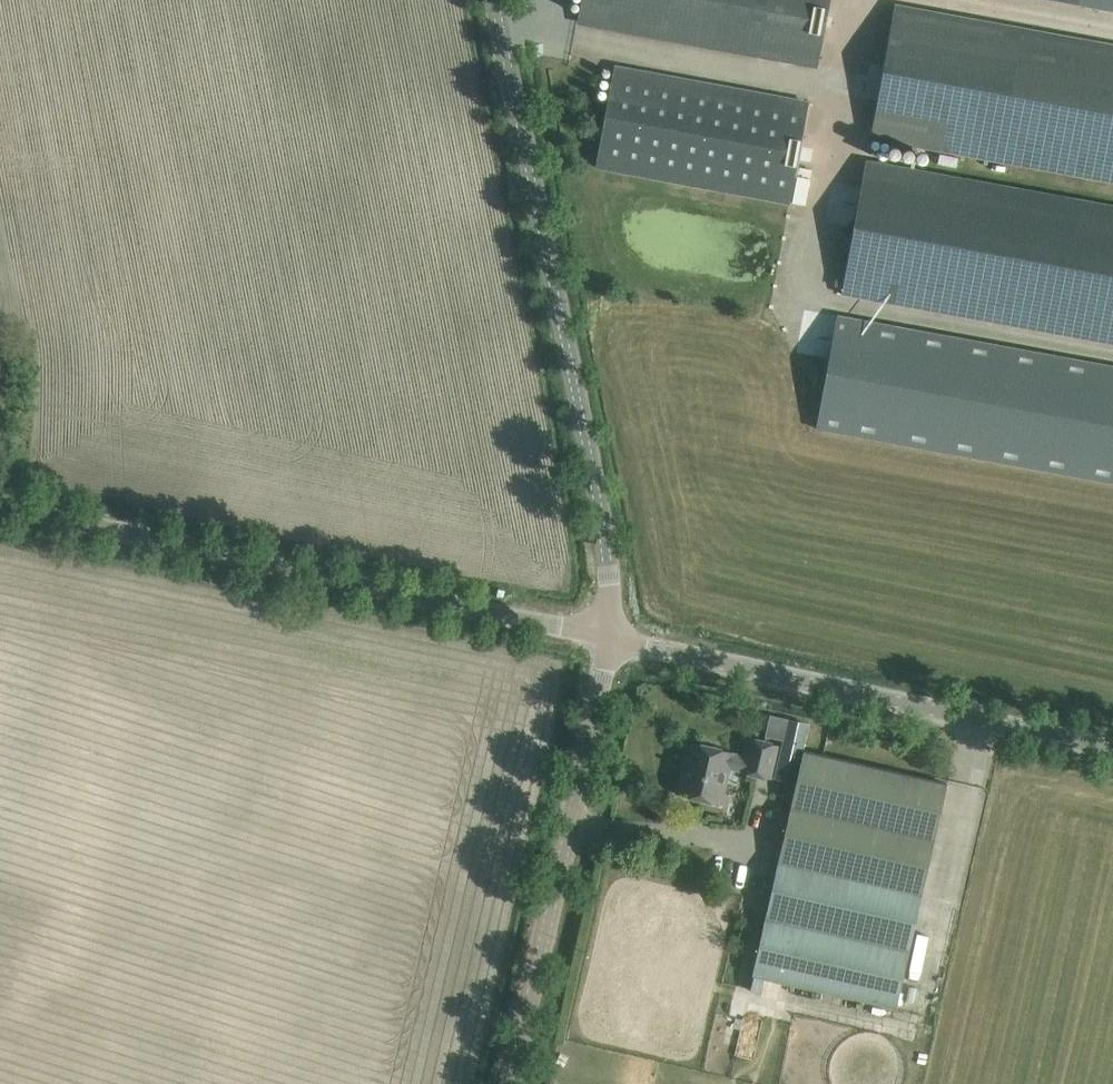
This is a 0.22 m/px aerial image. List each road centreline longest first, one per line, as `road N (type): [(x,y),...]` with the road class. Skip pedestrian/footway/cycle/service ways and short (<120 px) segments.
road 1 (unclassified): [(613,632),(619,587),(501,0)]
road 2 (unclassified): [(0,496),(613,632)]
road 3 (unclassified): [(1112,742),(613,632)]
road 4 (unclassified): [(512,1083),(613,632)]

